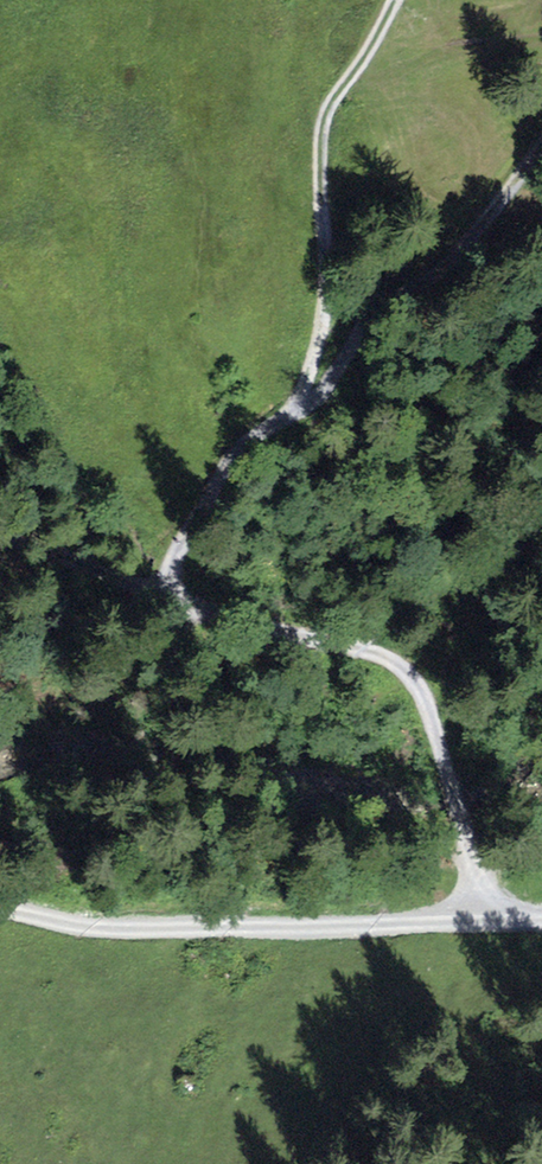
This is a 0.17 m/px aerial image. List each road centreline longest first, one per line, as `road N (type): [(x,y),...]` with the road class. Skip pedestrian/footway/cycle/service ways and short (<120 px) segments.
road 1 (track): [(449,781),(426,703),(403,669),(207,611),(187,598),(173,567),(235,442),(326,382),(387,302),(450,261),(541,143)]
road 2 (track): [(0,911),(125,924),(491,919)]
road 3 (track): [(395,0),(329,104),(321,130),(324,308),(291,408)]
road 4 (track): [(541,34),(480,43),(380,75),(329,104)]
road 5 (track): [(187,598),(0,539)]
road 6 (track): [(449,781),(491,919)]

